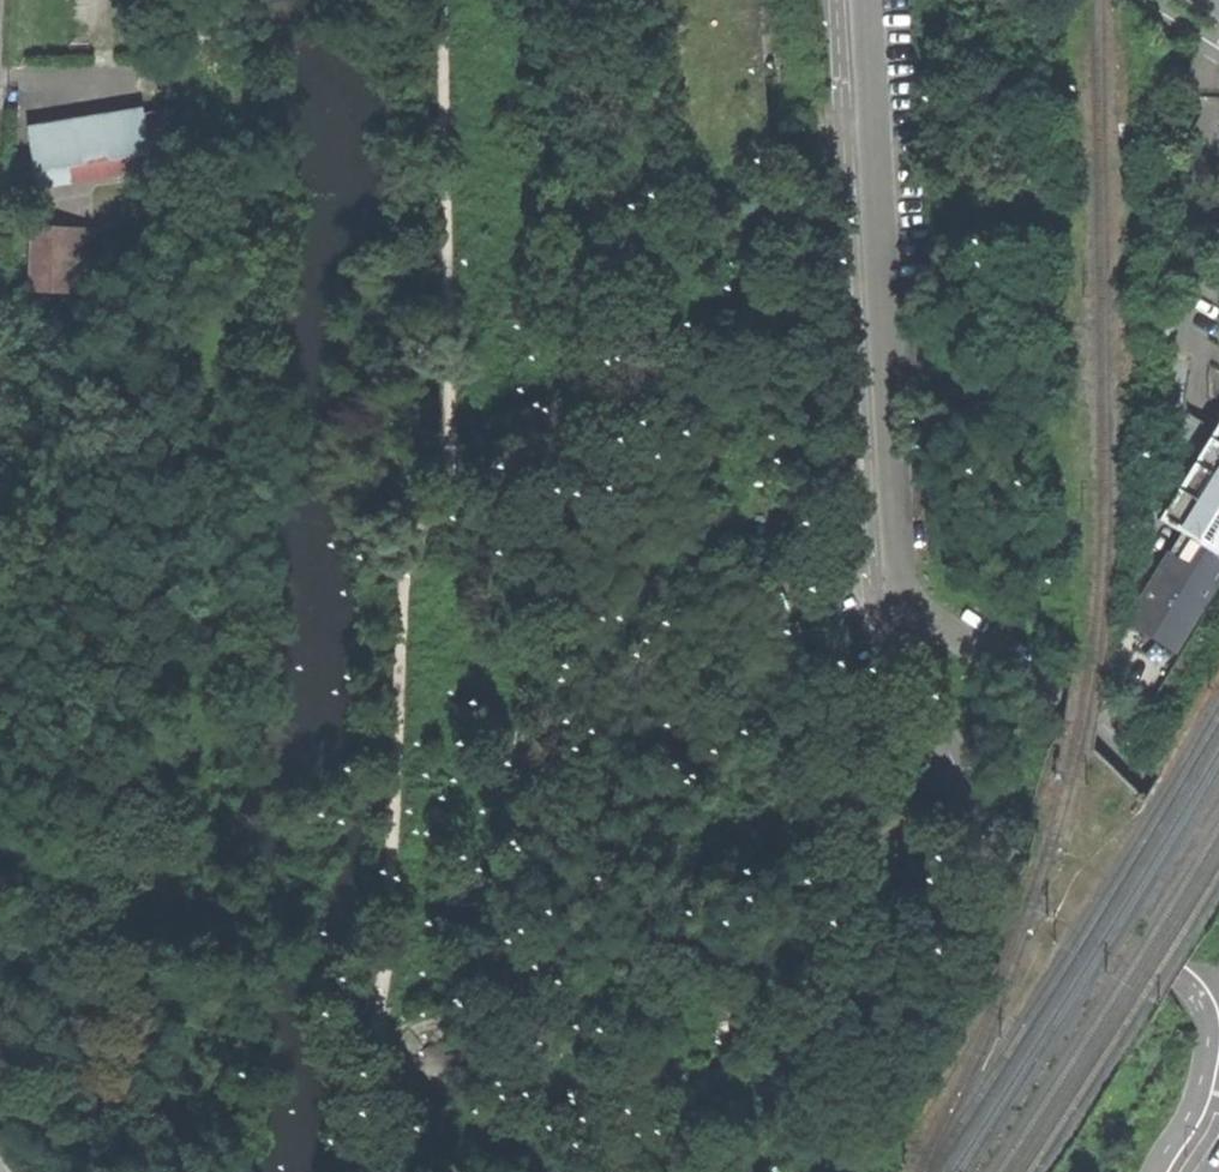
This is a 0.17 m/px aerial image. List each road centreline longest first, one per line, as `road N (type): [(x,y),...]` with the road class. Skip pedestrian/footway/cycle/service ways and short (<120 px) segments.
road 1 (unclassified): [(869,0),(896,535),(910,604),(1051,698),(1218,837)]

